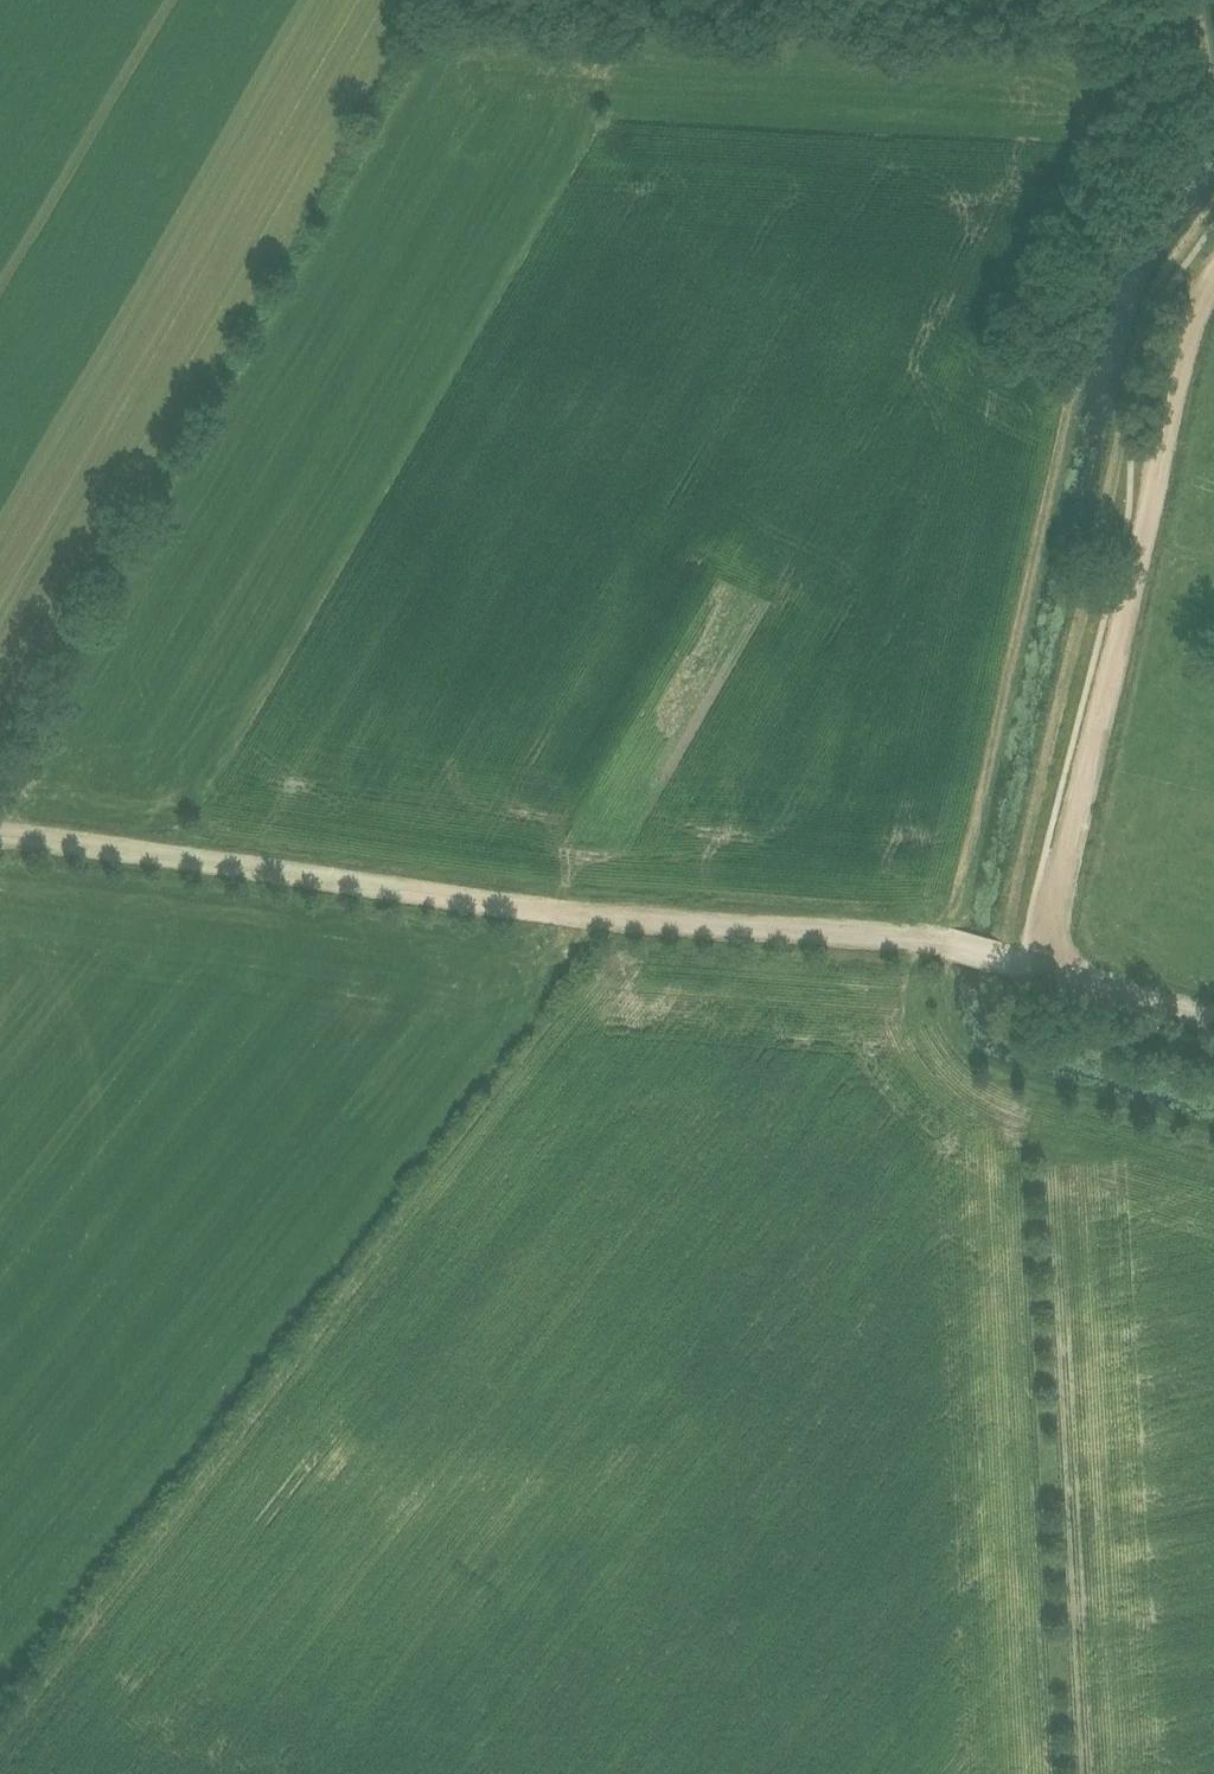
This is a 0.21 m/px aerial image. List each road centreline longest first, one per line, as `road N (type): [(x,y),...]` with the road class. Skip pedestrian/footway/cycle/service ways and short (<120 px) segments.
road 1 (track): [(1003,958),(901,937),(594,918),(0,834)]
road 2 (track): [(1053,971),(1044,953),(1048,926),(1174,358),(1184,323),(1213,274)]
road 3 (track): [(1053,971),(1213,1019)]

